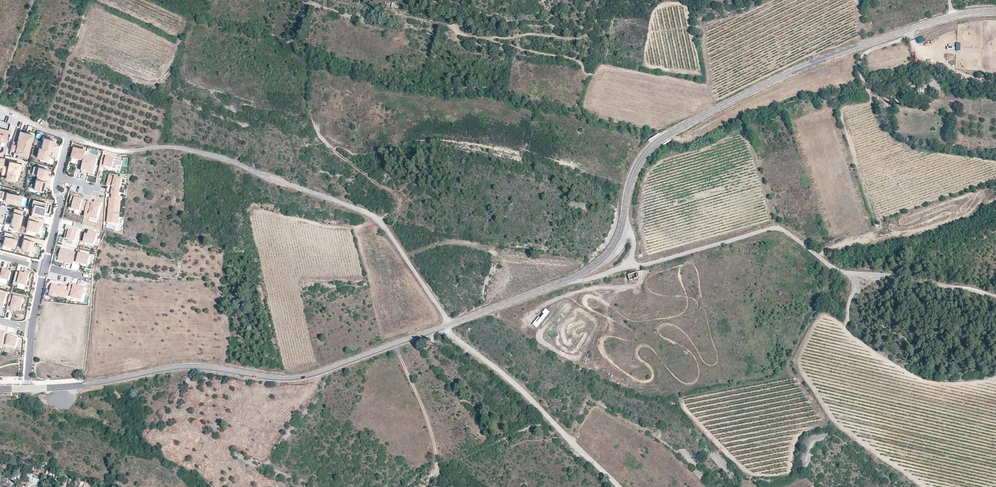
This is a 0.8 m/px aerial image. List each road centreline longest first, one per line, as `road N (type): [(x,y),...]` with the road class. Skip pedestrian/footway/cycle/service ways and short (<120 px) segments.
road 1 (tertiary): [(995,11),(854,47),(664,137),(632,177),(622,227)]
road 2 (track): [(71,138),(130,153),(186,150),(373,218),(451,326)]
road 3 (tertiary): [(442,328),(300,378),(190,368),(28,390)]
road 4 (unclassified): [(630,264),(773,228),(843,273),(995,297)]
road 5 (unclassified): [(615,486),(442,328)]
road 6 (track): [(599,0),(591,31),(565,39),(469,36),(398,14)]
road 7 (track): [(394,346),(433,428),(443,486)]
road 8 (track): [(373,218),(399,210),(397,195),(317,130)]
road 9 (tertiary): [(570,280),(442,328)]
road 10 (track): [(483,37),(578,60),(592,74)]

